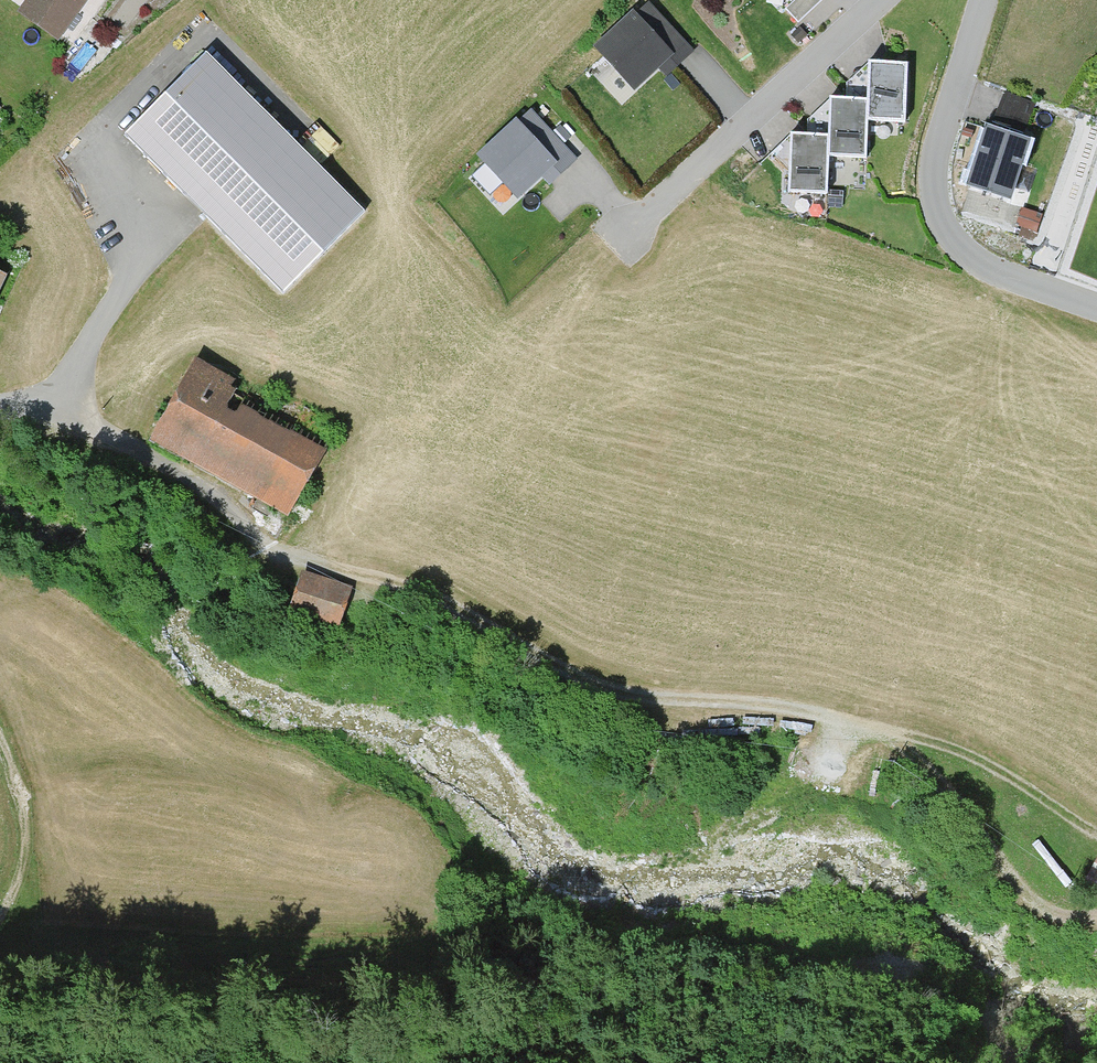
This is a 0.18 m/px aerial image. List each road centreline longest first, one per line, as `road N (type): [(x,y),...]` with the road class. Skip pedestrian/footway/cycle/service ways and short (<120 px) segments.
road 1 (track): [(839,719),(620,691),(445,607),(324,566)]
road 2 (residential): [(984,0),(940,145),(935,178),(945,225),(983,264),(1096,307)]
road 3 (residential): [(324,566),(287,556),(165,466),(0,409)]
road 4 (residential): [(889,0),(631,234)]
road 5 (track): [(1096,924),(1050,913),(1022,895),(949,784),(897,742),(839,719)]
road 6 (track): [(839,719),(963,751),(1096,830)]
road 7 (track): [(0,735),(18,782),(26,848),(0,921)]

